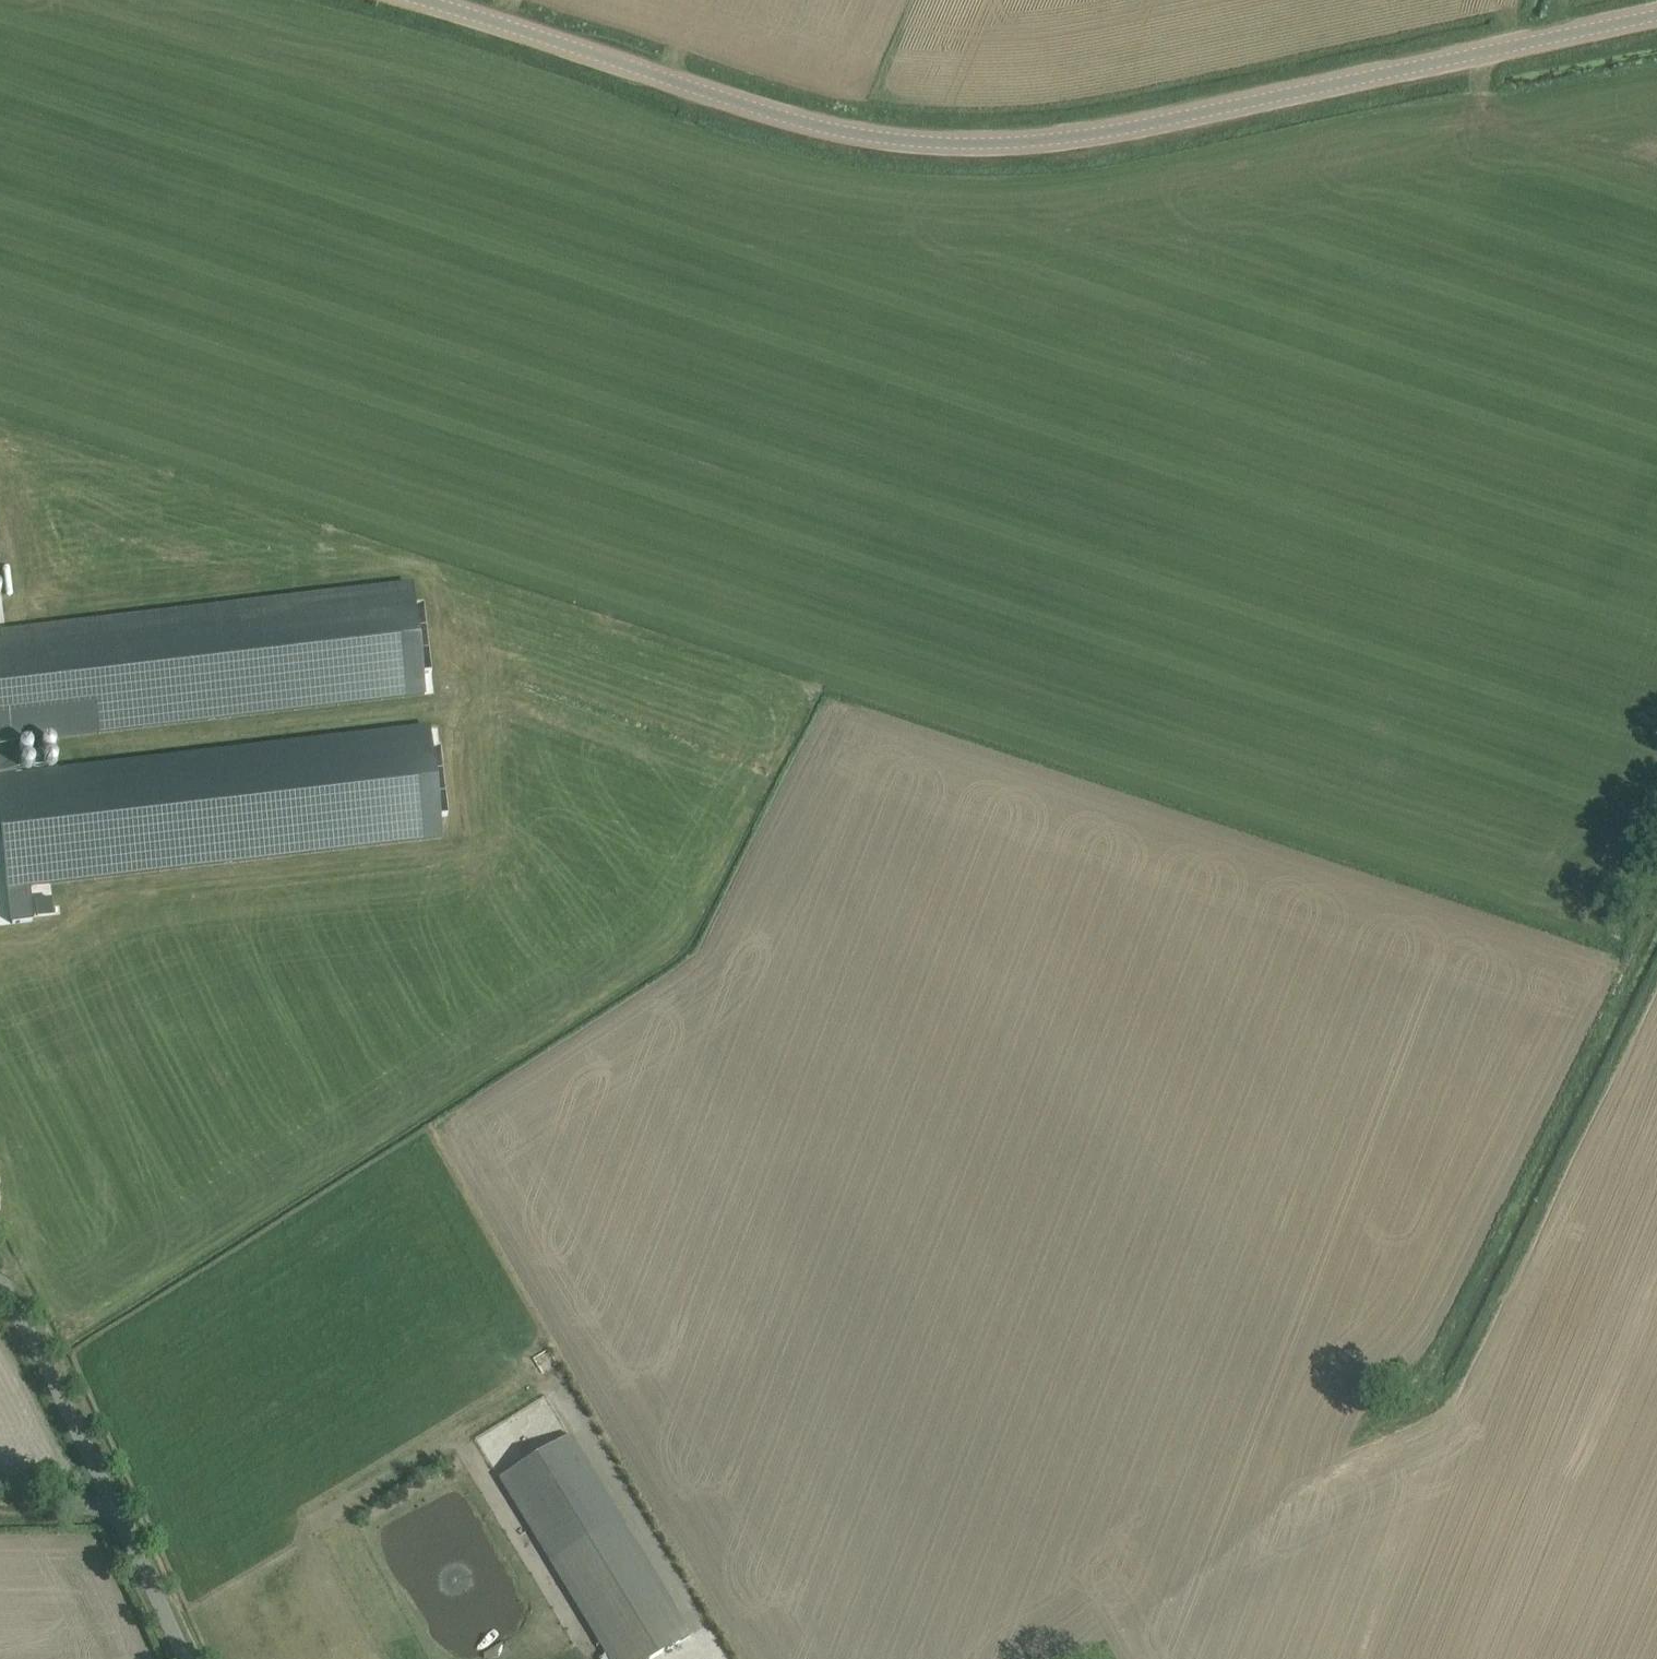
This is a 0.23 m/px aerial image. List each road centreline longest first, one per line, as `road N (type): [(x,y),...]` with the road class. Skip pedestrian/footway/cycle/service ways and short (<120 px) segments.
road 1 (tertiary): [(1656,20),(1087,138),(942,143),(824,128),(390,0)]
road 2 (unclassified): [(186,1658),(0,1279)]

